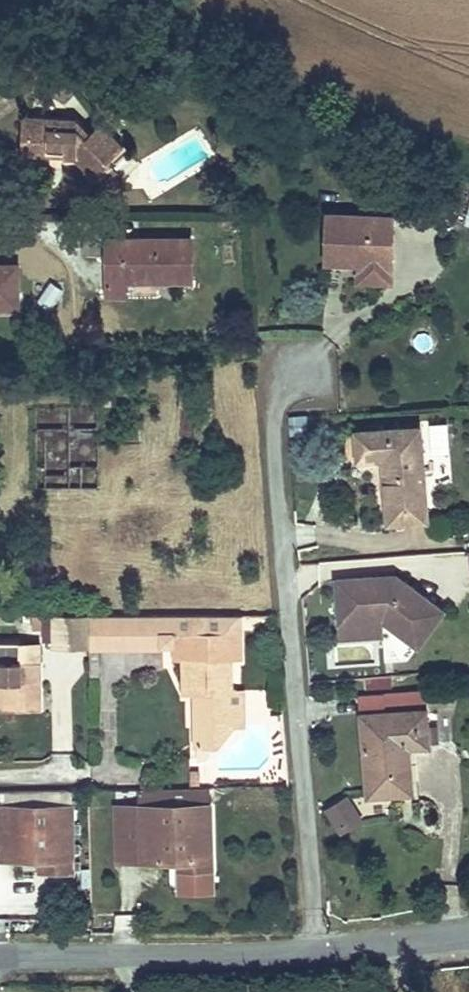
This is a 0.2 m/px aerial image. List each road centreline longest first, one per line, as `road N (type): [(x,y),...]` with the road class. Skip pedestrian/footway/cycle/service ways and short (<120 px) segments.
road 1 (unclassified): [(0,958),(316,953),(468,931)]

